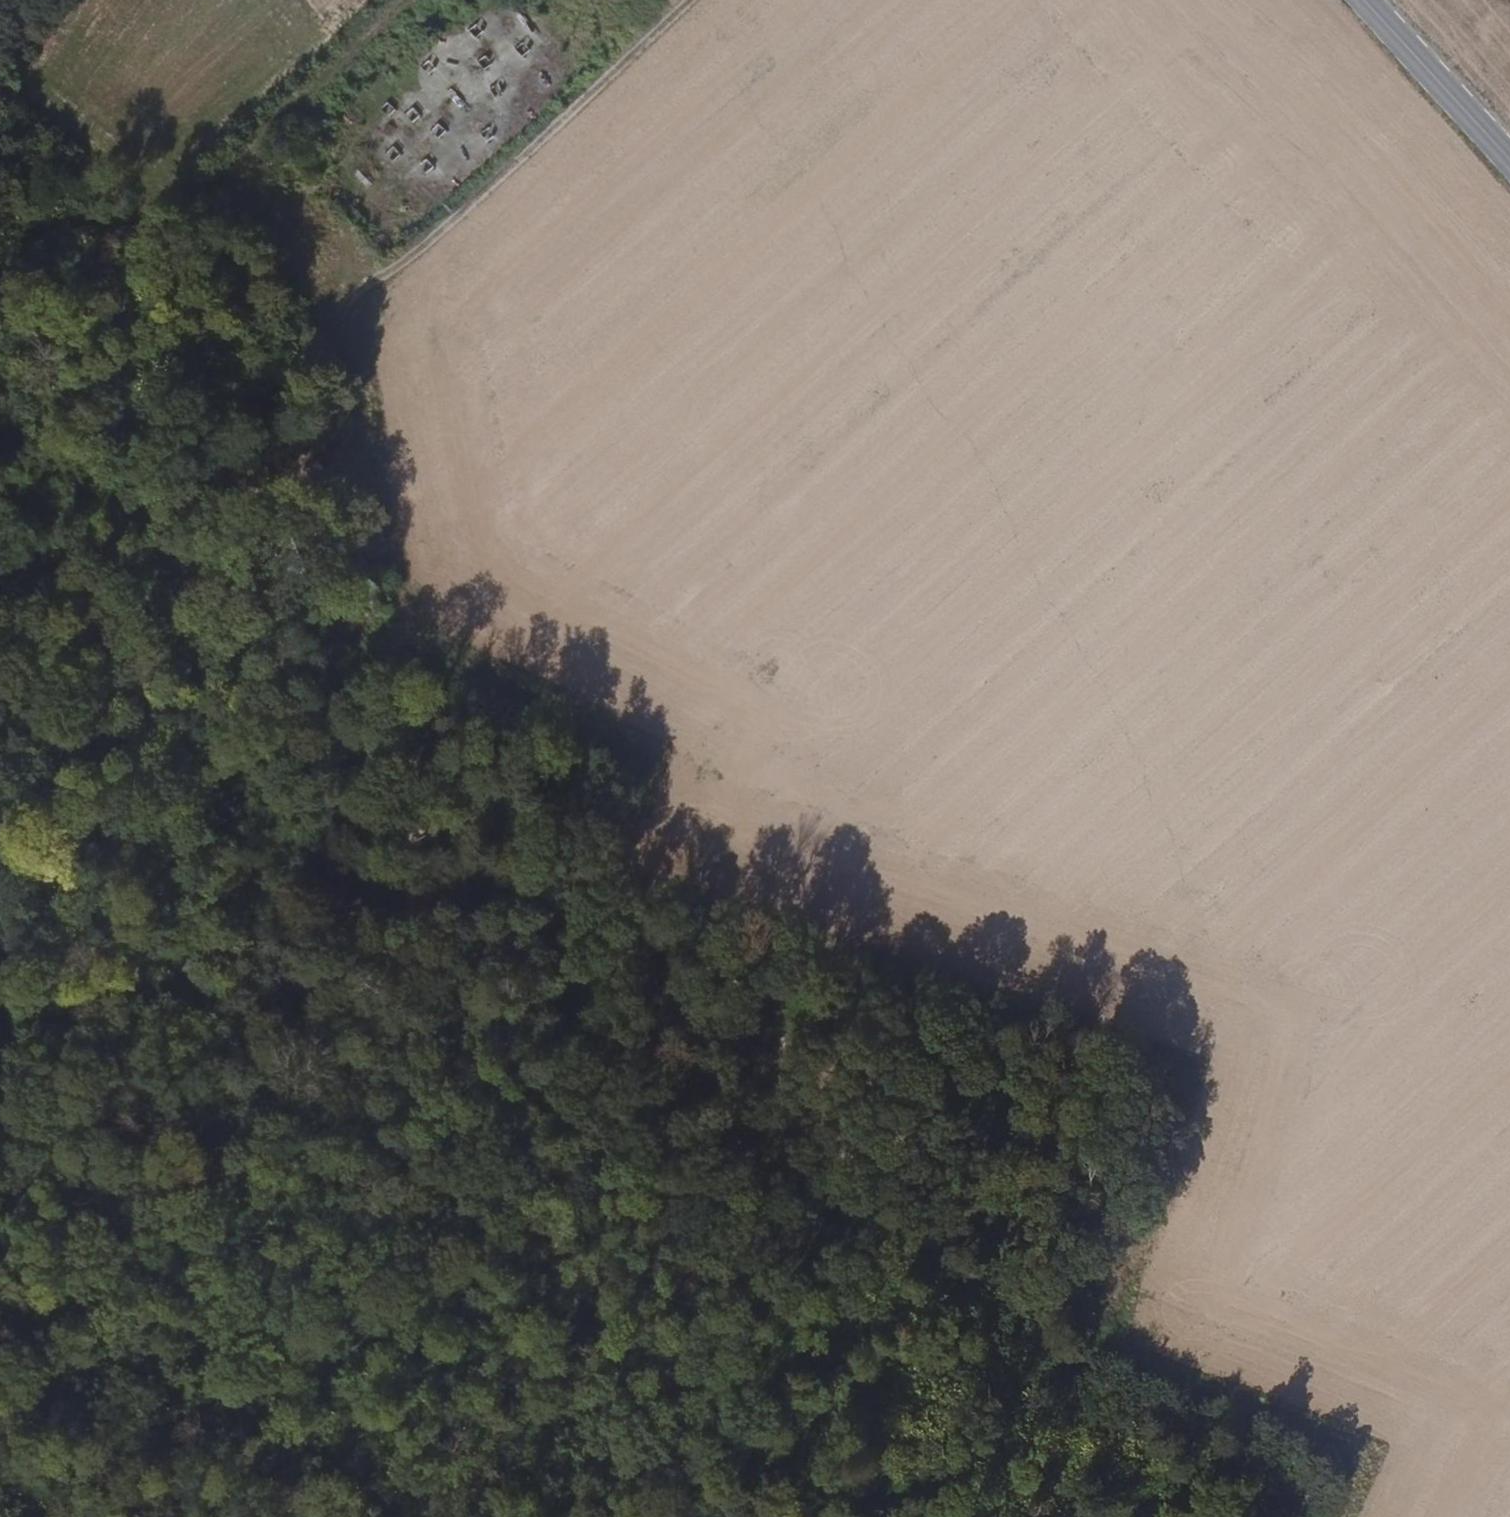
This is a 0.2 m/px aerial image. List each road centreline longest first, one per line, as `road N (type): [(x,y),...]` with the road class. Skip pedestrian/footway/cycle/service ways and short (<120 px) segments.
road 1 (track): [(682,0),(346,306),(344,434)]
road 2 (unclassified): [(1509,159),(1364,0)]

